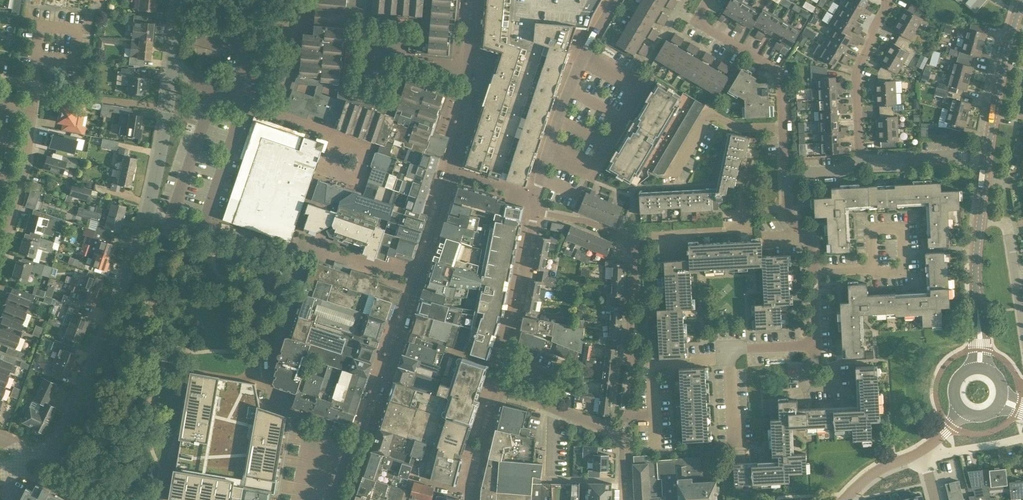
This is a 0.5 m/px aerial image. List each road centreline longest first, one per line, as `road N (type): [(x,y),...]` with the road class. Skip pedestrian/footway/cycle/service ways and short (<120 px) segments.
road 1 (residential): [(22,450),(42,458),(66,427),(146,219)]
road 2 (residential): [(537,212),(534,196),(567,89),(617,0)]
road 3 (residential): [(146,219),(179,0)]
road 4 (residential): [(0,254),(25,168),(33,104),(27,88),(0,82)]
road 5 (residential): [(495,385),(537,212)]
road 6 (residential): [(782,128),(777,71),(701,25),(709,0)]
road 7 (residential): [(635,244),(628,415)]
road 8 (residential): [(888,0),(857,68),(862,162)]
road 9 (tertiary): [(988,154),(1022,0)]
road 10 (residential): [(674,169),(705,119),(717,114),(742,129),(782,128)]
road 11 (residential): [(1022,329),(1008,225),(979,222)]
road 12 (residential): [(615,431),(495,385)]
road 13 (residential): [(656,414),(654,366),(695,363),(730,349)]
road 14 (residential): [(671,234),(736,232),(746,214),(787,210)]
road 15 (residential): [(862,162),(988,154)]

